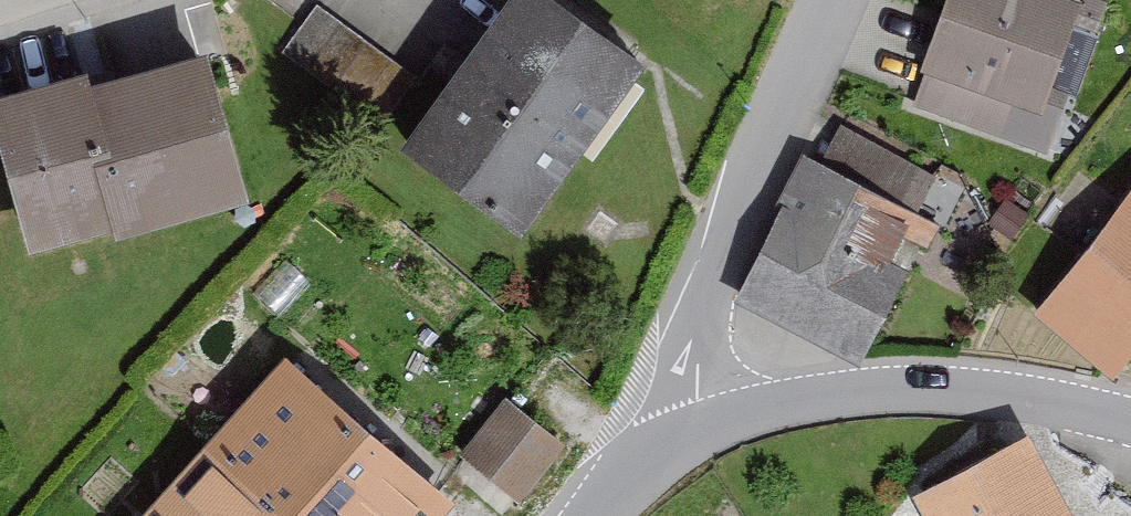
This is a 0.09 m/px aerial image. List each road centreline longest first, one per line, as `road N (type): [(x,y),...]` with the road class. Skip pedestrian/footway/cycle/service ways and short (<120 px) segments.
road 1 (unclassified): [(836,0),(707,292),(697,425)]
road 2 (unclassified): [(697,425),(789,402),(905,391),(1058,407),(1130,425)]
road 3 (unclassified): [(594,515),(697,425)]

